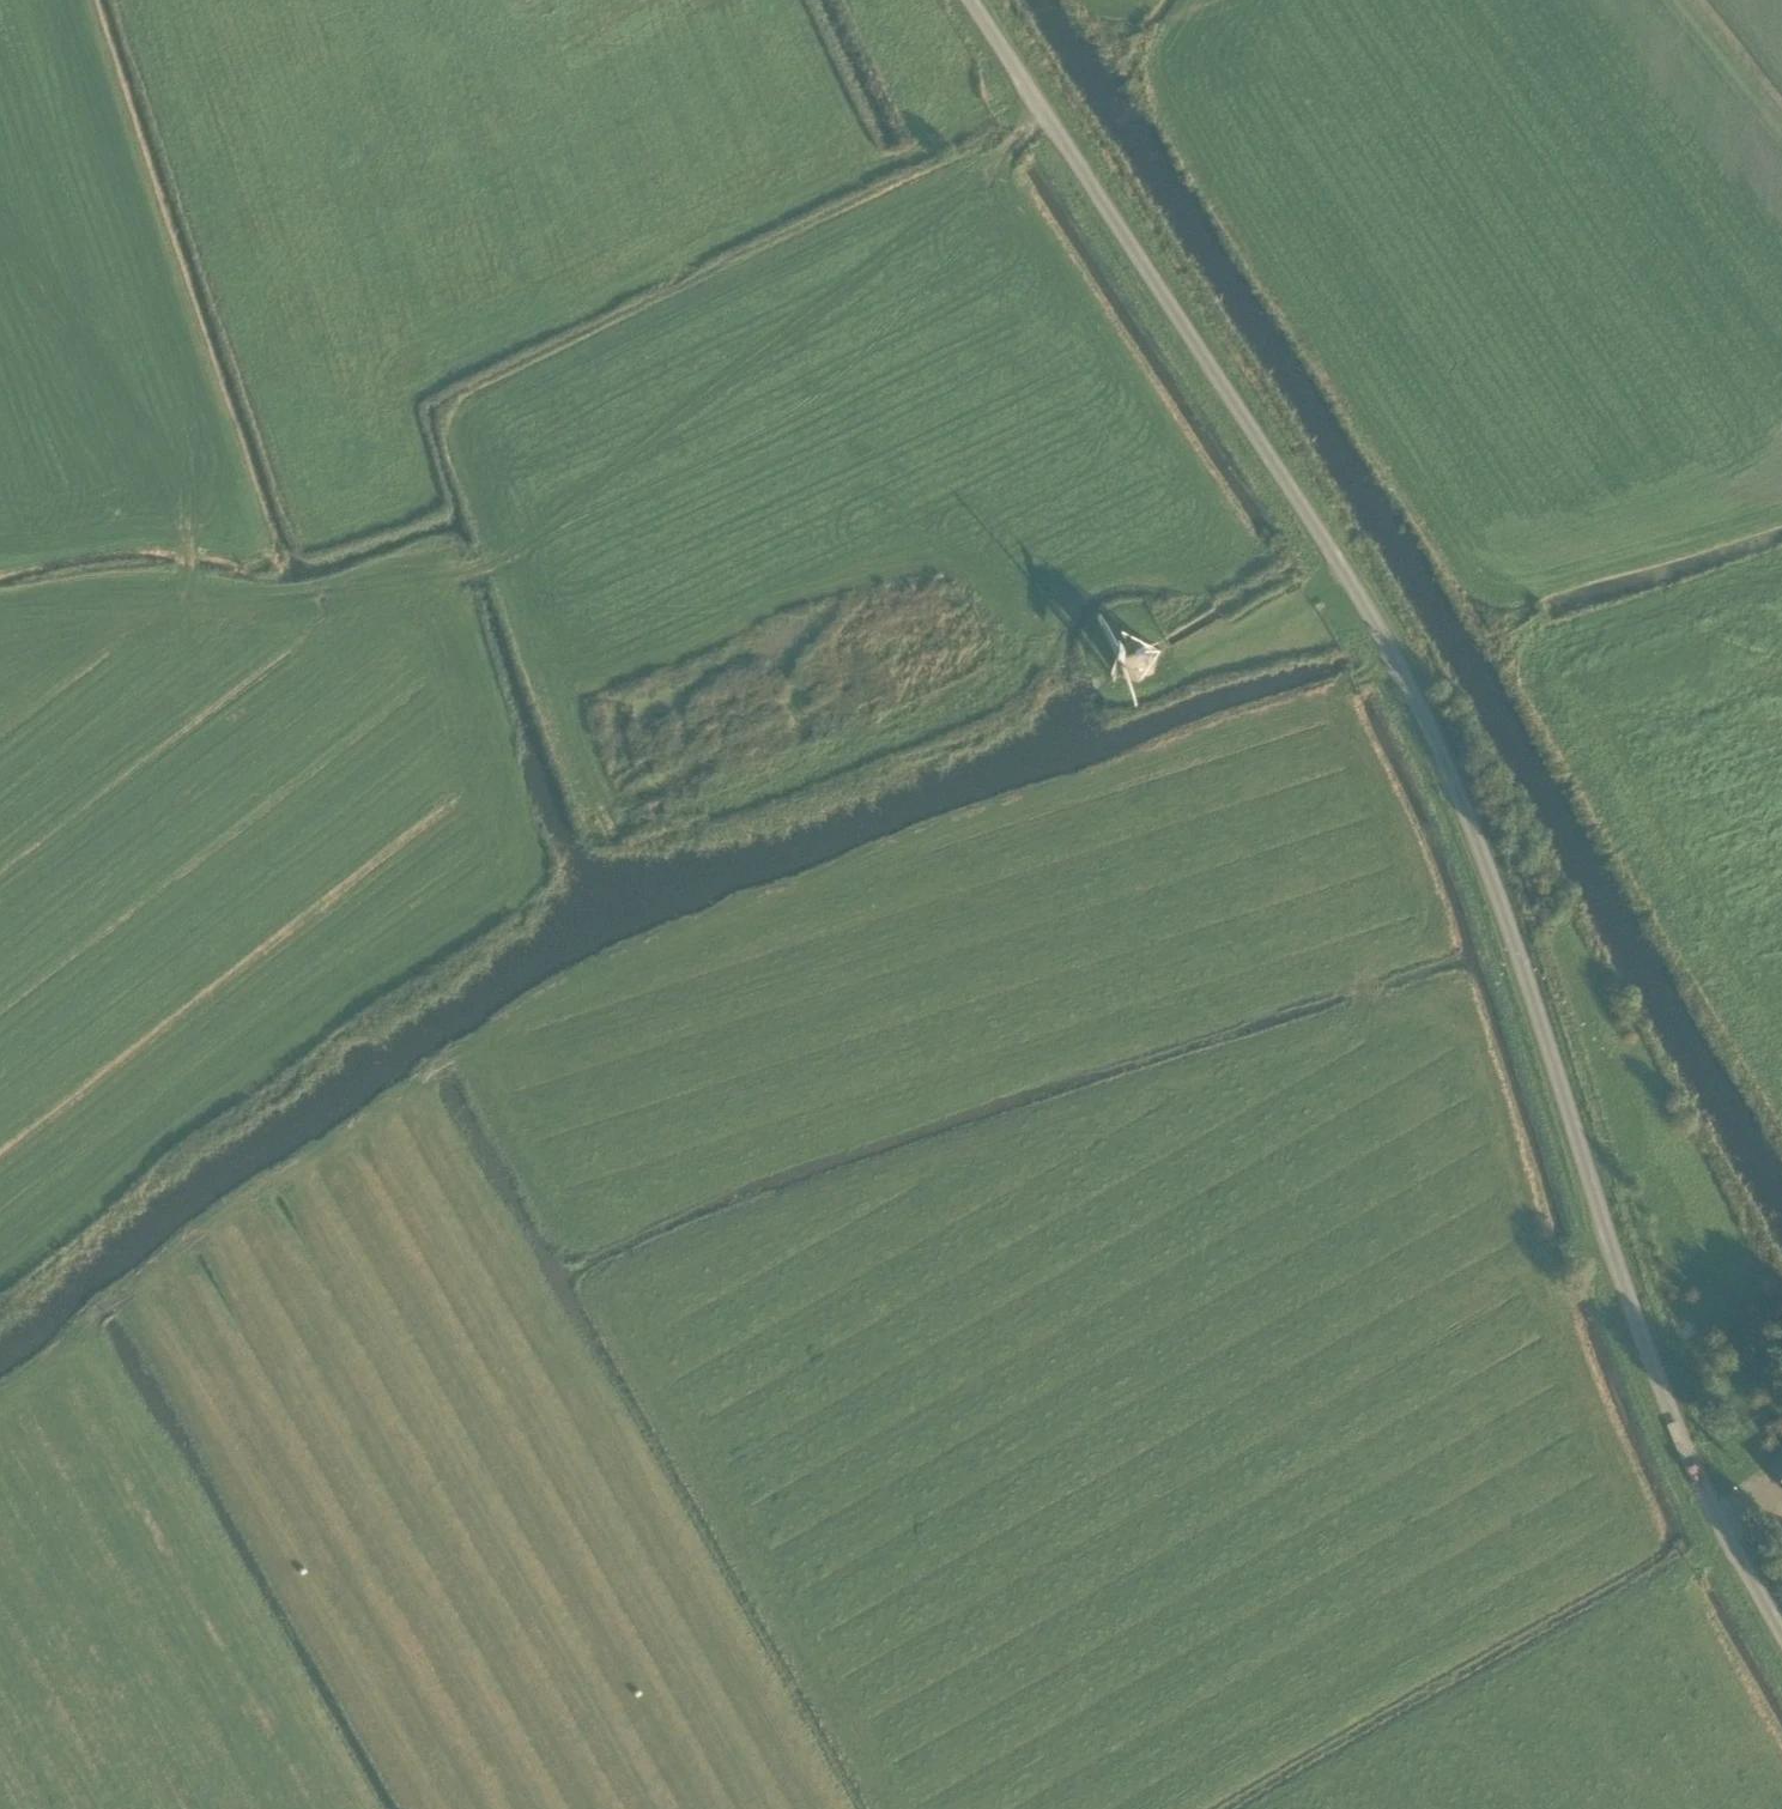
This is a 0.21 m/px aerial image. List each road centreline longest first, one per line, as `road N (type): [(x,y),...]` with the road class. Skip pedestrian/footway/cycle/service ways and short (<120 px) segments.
road 1 (unclassified): [(1781,1631),(1705,1498),(1653,1381),(1444,774),(1366,609),(966,0)]

